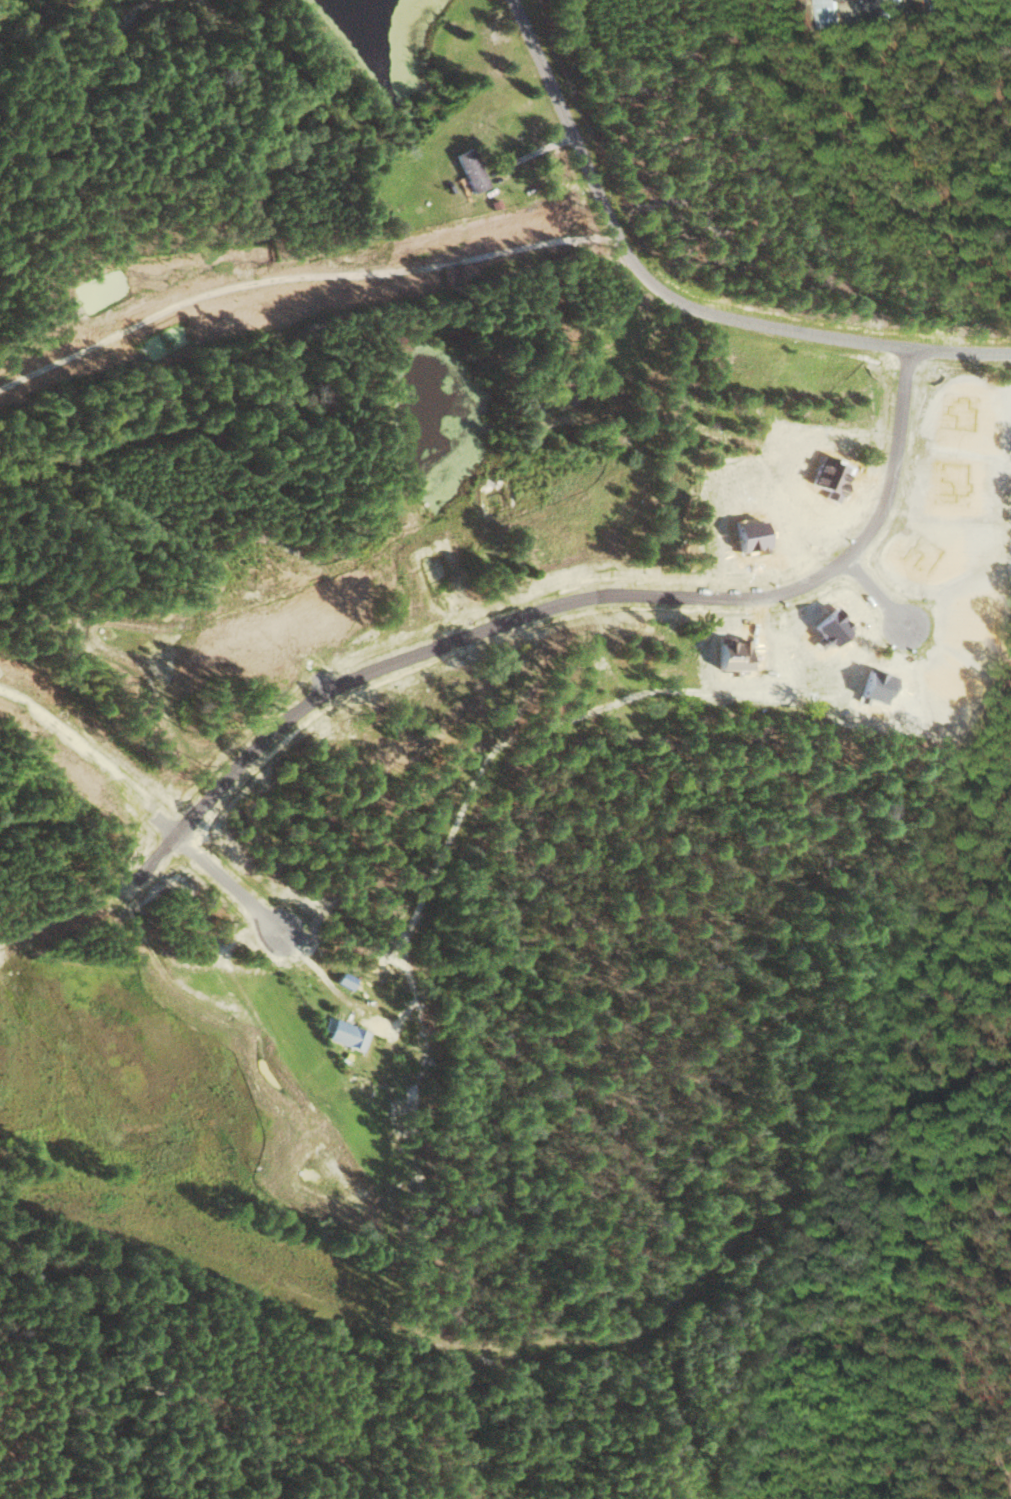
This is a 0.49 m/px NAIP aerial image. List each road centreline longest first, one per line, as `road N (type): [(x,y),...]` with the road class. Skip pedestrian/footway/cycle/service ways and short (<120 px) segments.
road 1 (residential): [(1010,360),(733,327),(665,298),(618,243),(508,0)]

